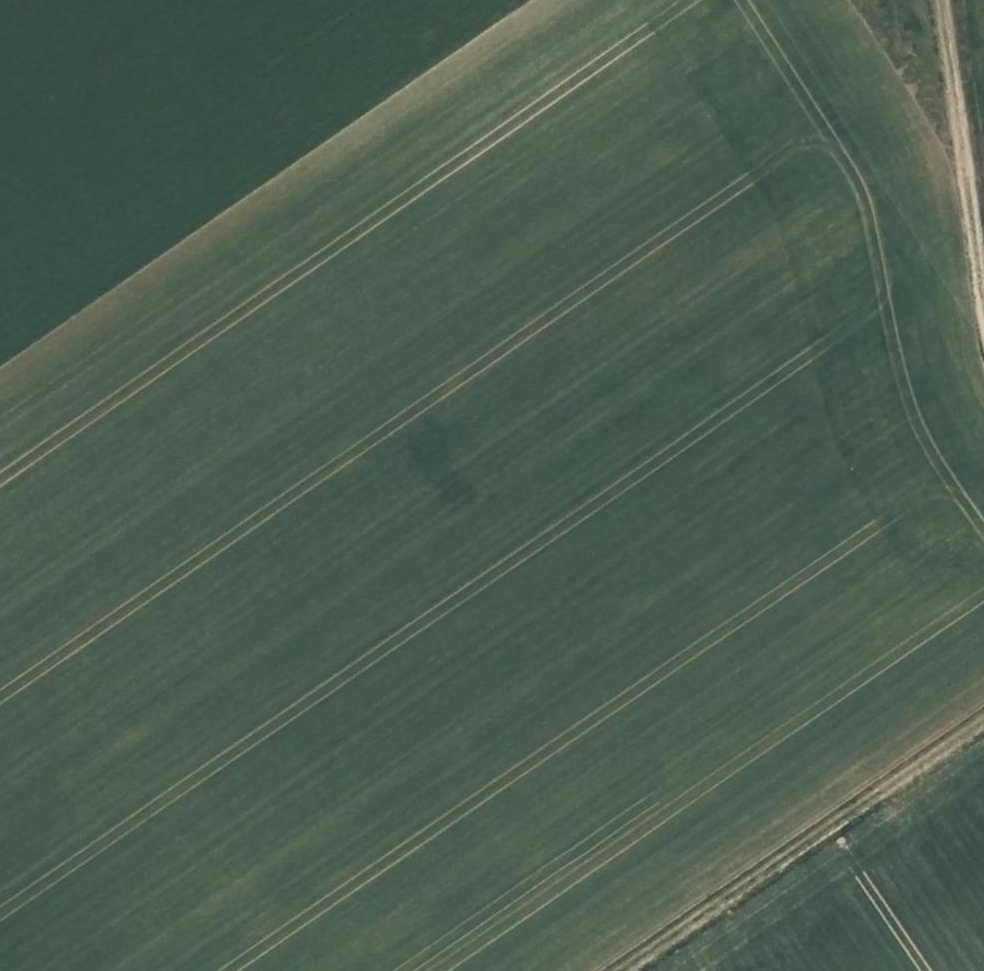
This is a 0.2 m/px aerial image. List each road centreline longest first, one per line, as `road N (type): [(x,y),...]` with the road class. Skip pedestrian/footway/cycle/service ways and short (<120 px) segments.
road 1 (track): [(624,970),(983,723)]
road 2 (track): [(983,324),(940,0)]

